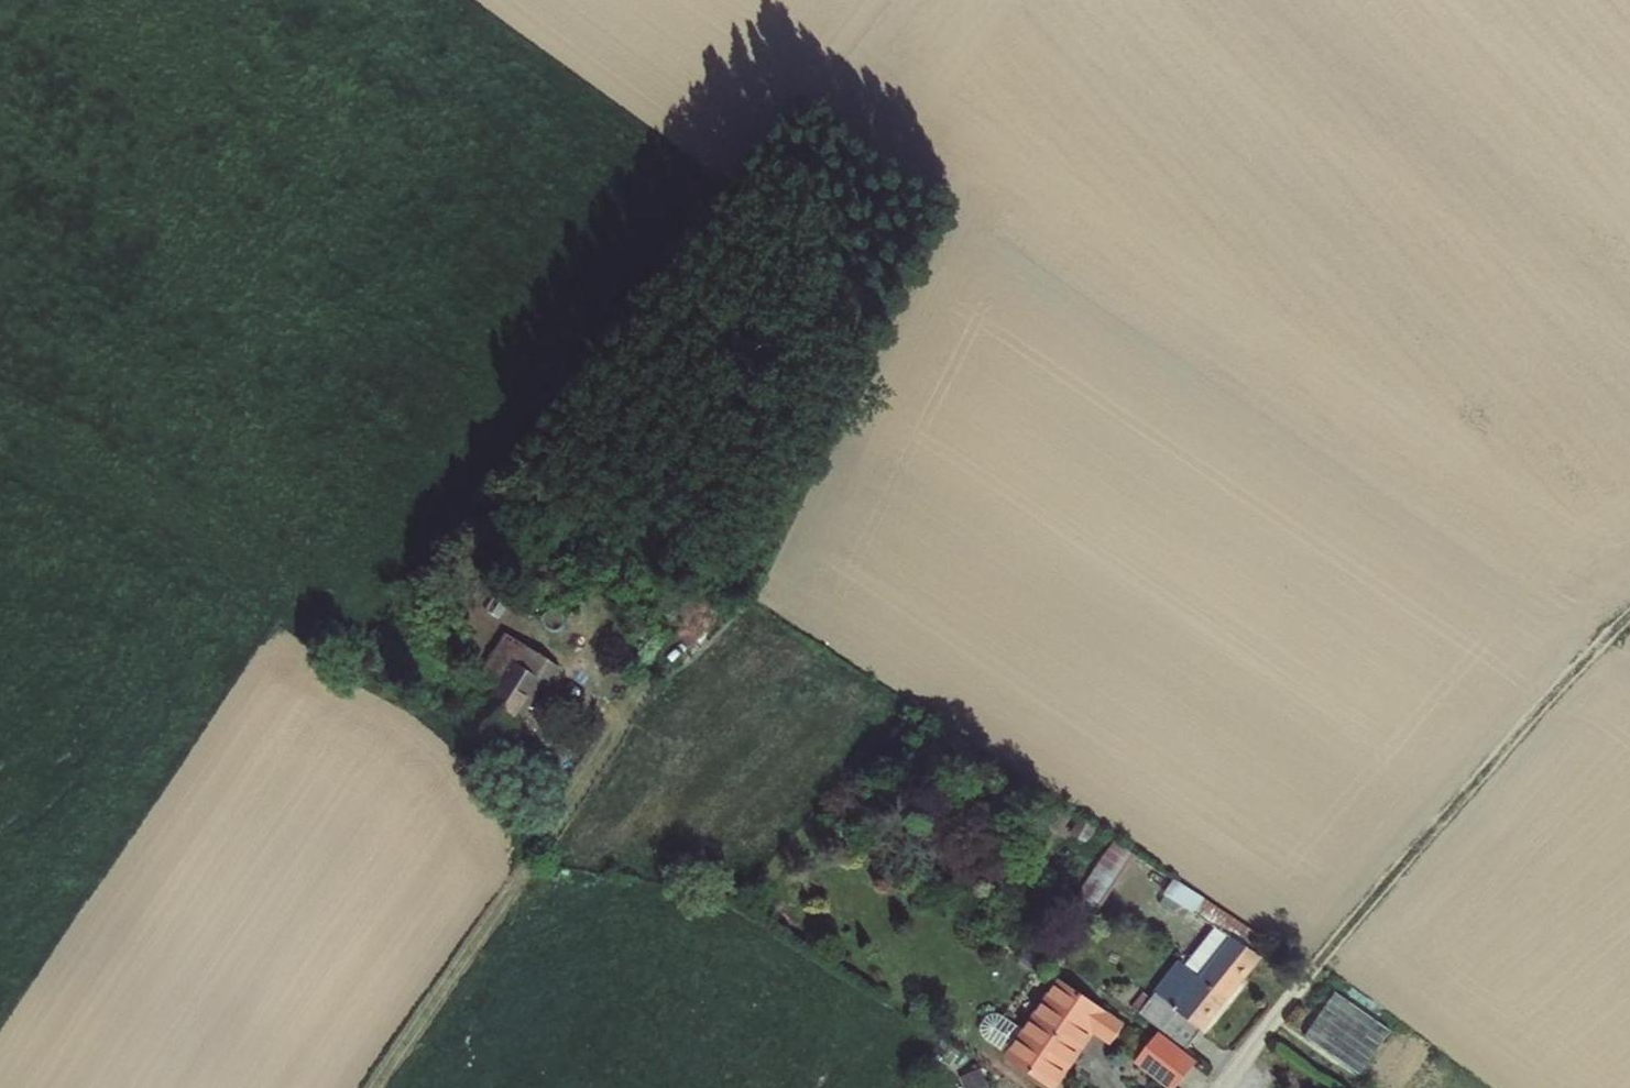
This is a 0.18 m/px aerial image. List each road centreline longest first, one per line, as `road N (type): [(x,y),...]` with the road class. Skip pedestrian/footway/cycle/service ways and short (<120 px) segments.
road 1 (track): [(1629,619),(1607,634),(1307,979)]
road 2 (unclassified): [(1307,979),(1223,1087)]

